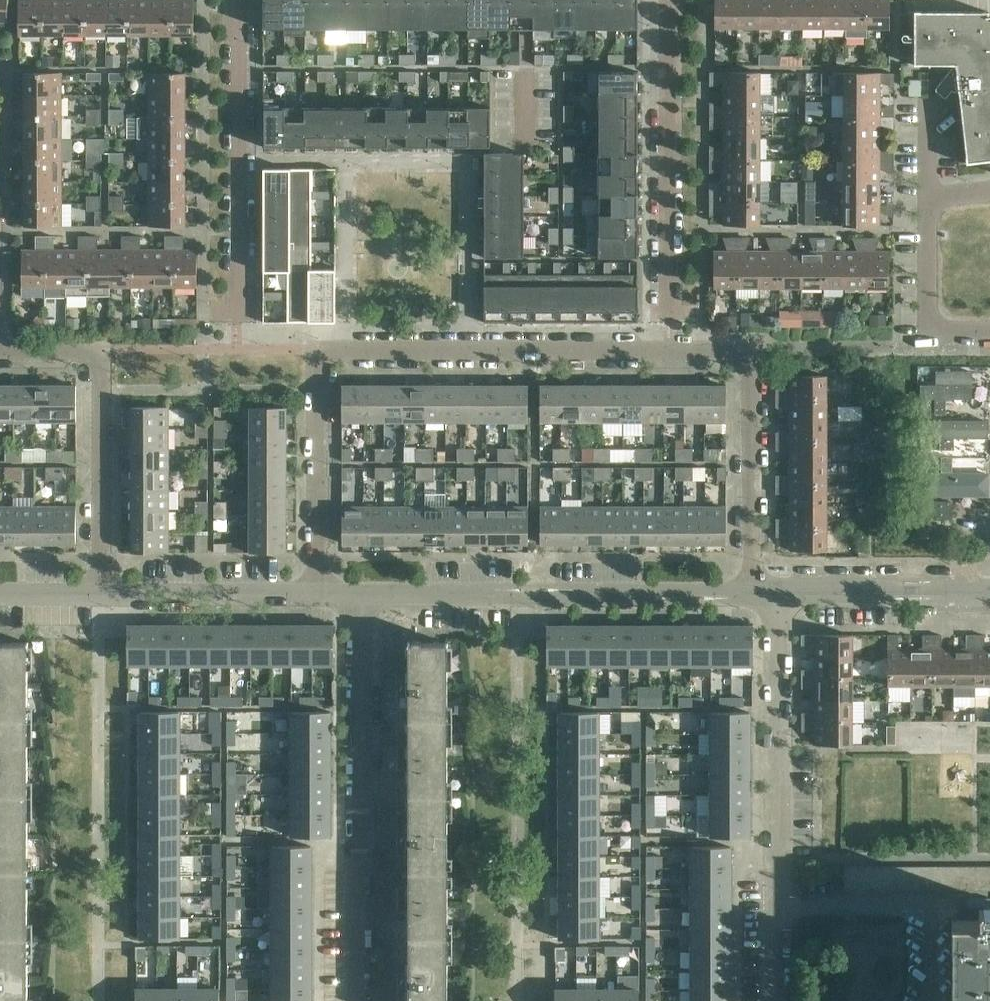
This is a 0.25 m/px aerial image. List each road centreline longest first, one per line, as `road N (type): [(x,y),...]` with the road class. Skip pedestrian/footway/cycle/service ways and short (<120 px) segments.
road 1 (residential): [(313,589),(310,349),(730,348),(745,356),(751,374),(746,592)]
road 2 (residential): [(358,1000),(362,589)]
road 3 (residential): [(746,592),(362,589)]
road 4 (residential): [(95,590),(94,349),(0,350)]
road 5 (residential): [(237,320),(239,0)]
road 6 (residential): [(673,318),(670,0)]
road 7 (residential): [(775,906),(772,592)]
road 8 (residential): [(926,1000),(925,904),(775,906)]
road 9 (residential): [(313,589),(95,590)]
road 10 (residential): [(989,592),(772,592)]
road 11 (residential): [(989,329),(929,328),(927,196)]

